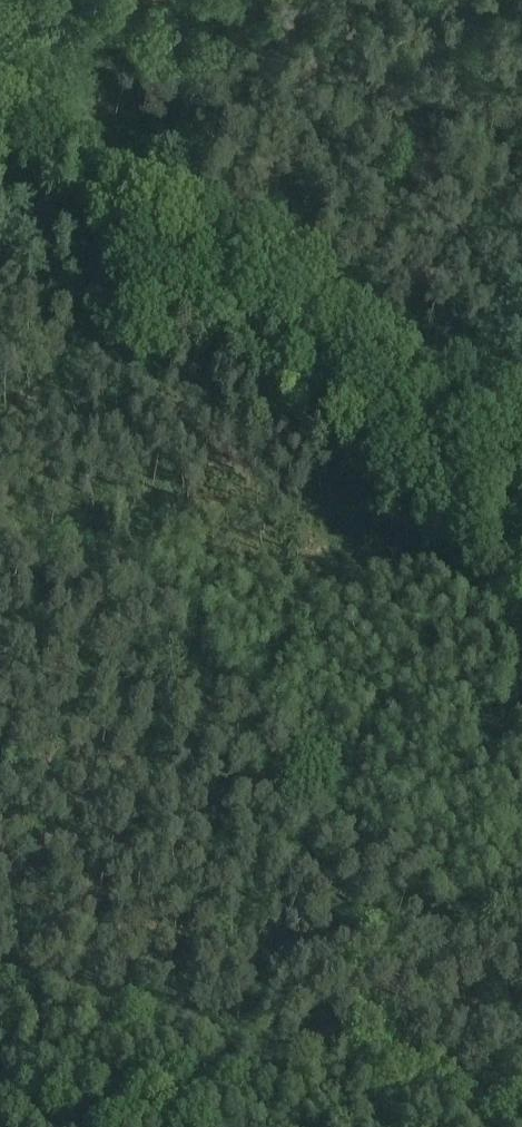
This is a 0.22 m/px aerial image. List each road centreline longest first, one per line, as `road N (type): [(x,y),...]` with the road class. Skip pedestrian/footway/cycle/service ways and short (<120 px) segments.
road 1 (track): [(0,621),(231,0)]
road 2 (track): [(521,437),(0,317)]
road 3 (track): [(521,1085),(0,975)]

